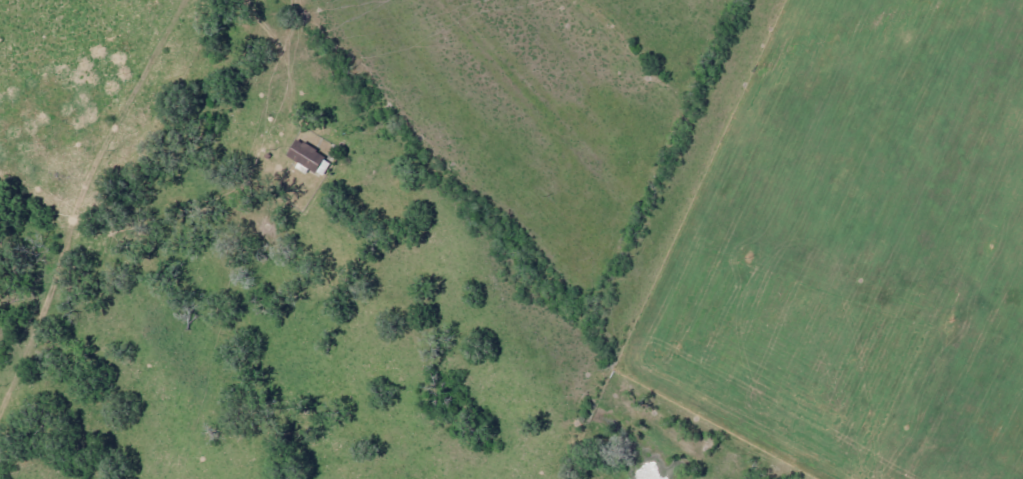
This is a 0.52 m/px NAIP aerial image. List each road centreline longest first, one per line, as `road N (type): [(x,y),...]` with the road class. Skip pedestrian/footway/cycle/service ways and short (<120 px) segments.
road 1 (residential): [(572,478),(580,423),(502,306),(497,252),(342,140),(317,62),(259,0)]

